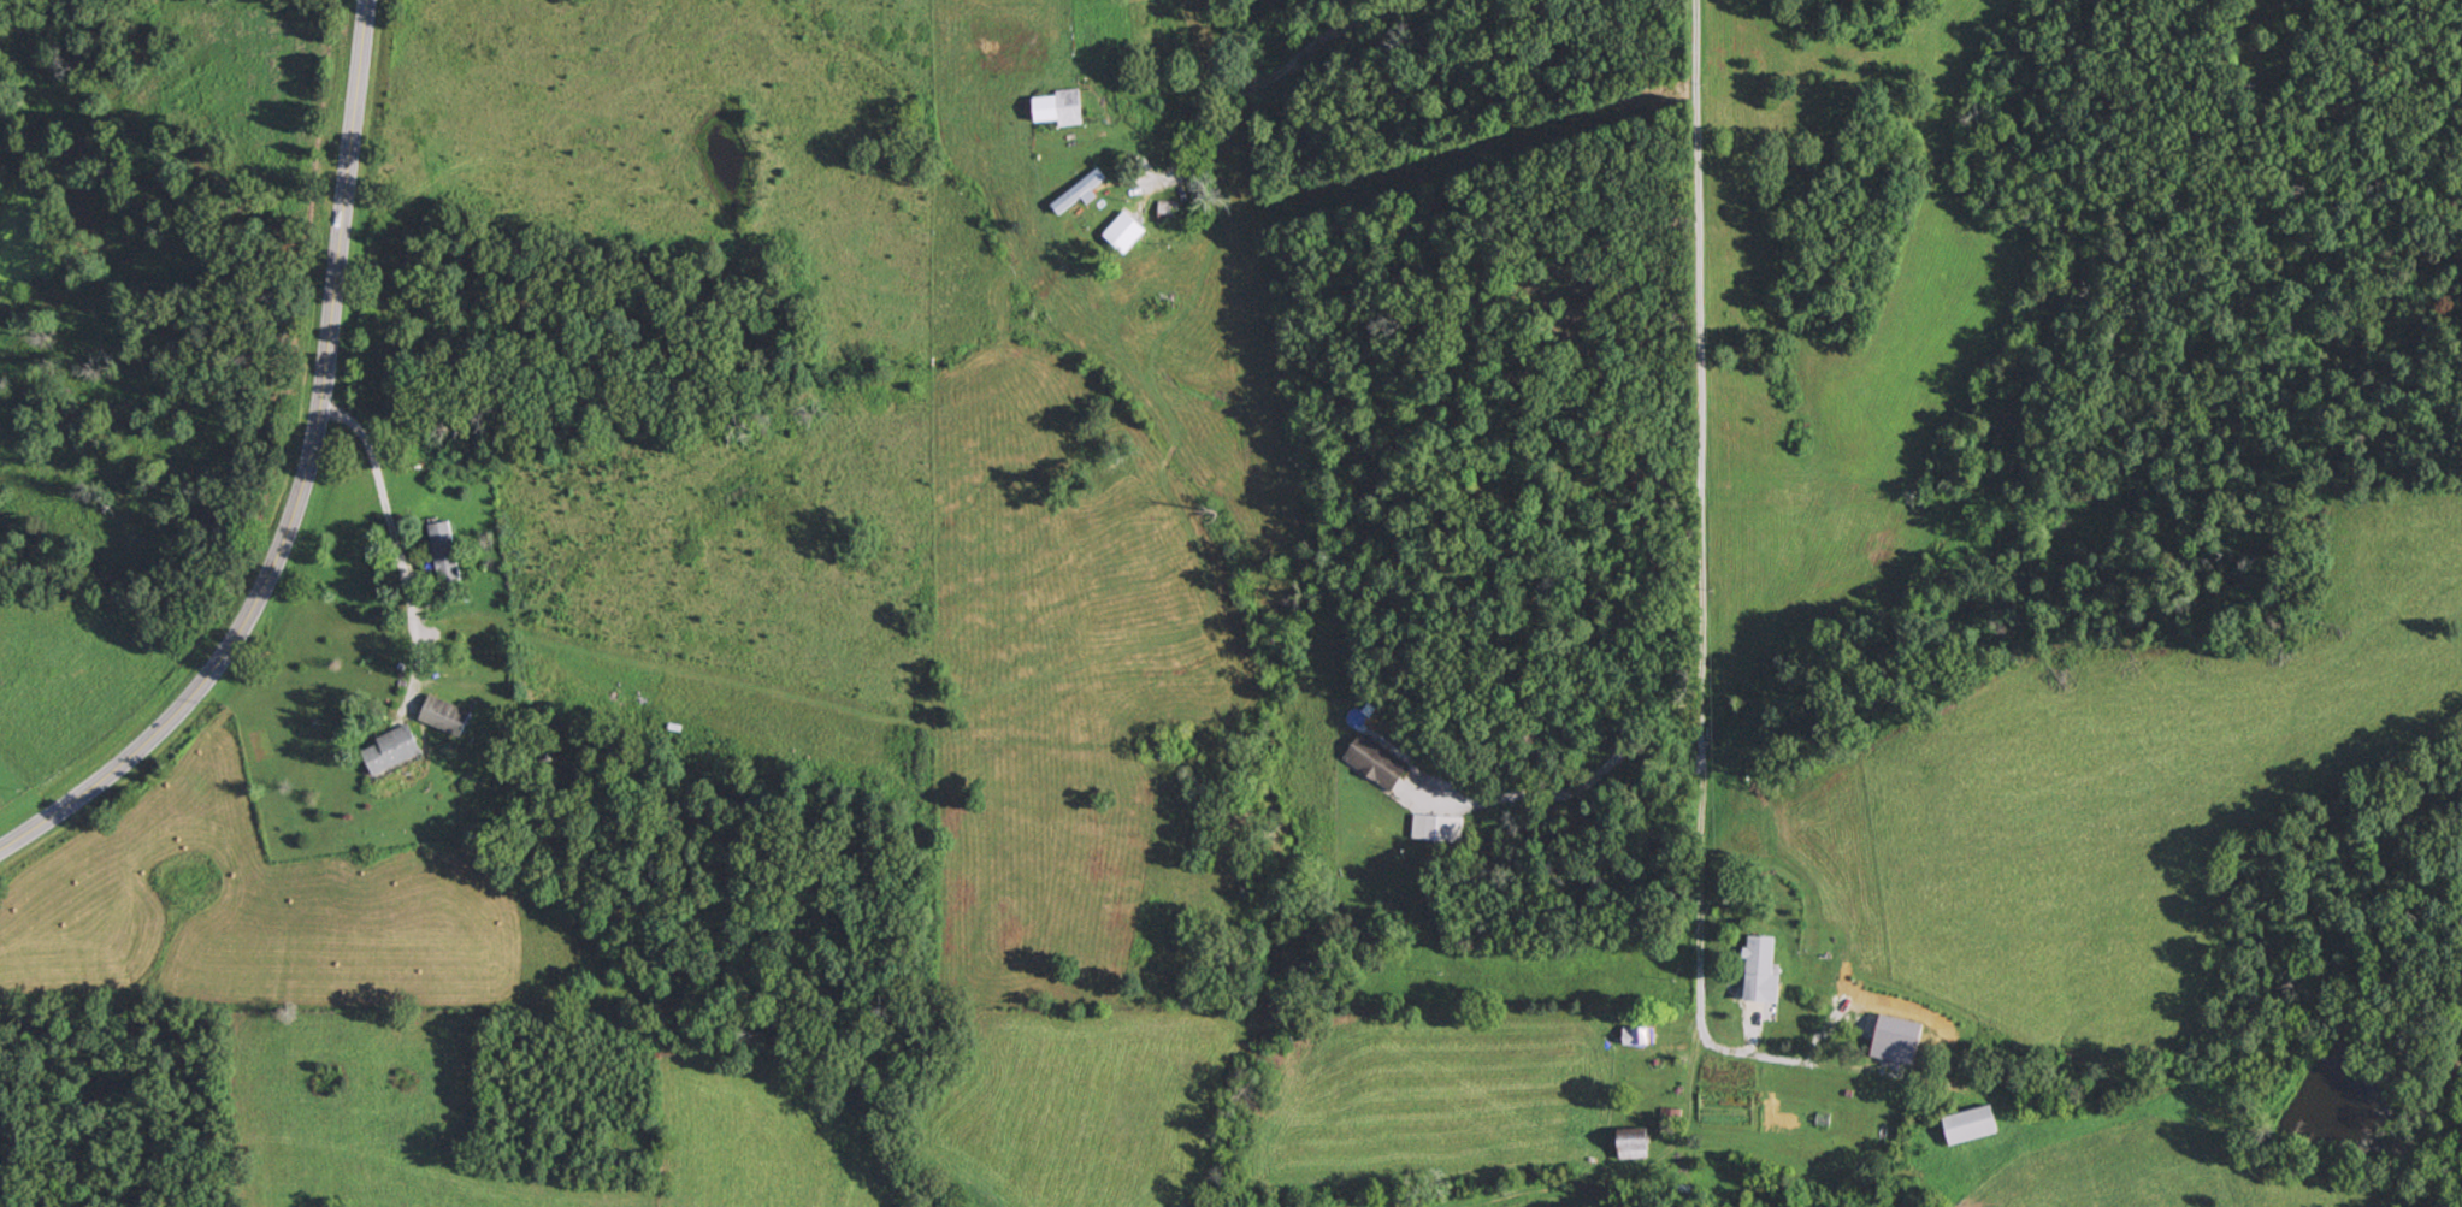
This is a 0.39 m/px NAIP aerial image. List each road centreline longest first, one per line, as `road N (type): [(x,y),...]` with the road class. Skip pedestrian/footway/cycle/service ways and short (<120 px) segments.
road 1 (residential): [(1694,987),(1712,774),(1711,0)]
road 2 (primary): [(0,870),(177,704),(266,567),(315,406),(365,0)]

